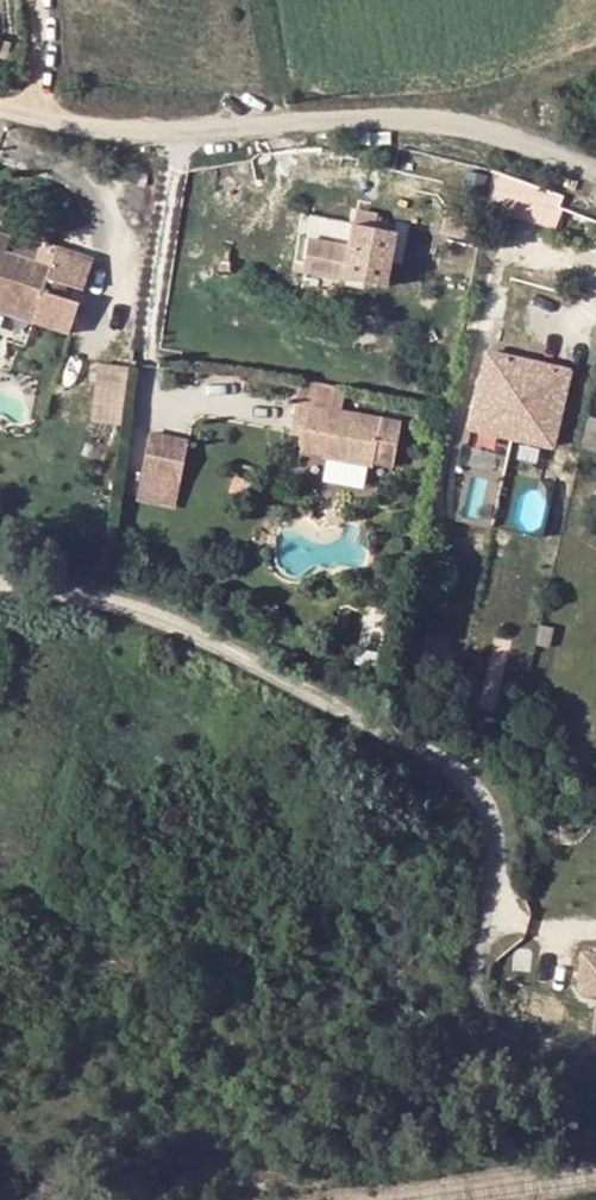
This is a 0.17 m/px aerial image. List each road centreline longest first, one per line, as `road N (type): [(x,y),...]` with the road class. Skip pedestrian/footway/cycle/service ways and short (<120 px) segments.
road 1 (residential): [(595,165),(445,122),(325,118),(158,132),(66,124),(0,104)]
road 2 (track): [(480,130),(514,92),(595,66)]

